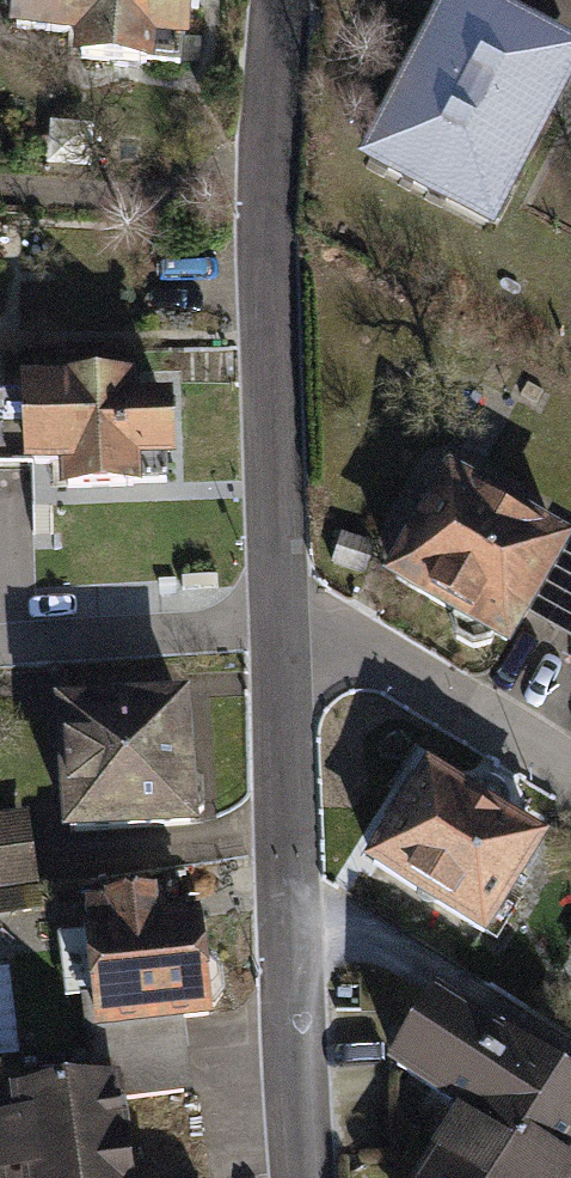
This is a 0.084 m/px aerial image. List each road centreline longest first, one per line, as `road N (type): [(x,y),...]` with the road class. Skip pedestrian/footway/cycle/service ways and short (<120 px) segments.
road 1 (residential): [(269,609),(255,147),(280,0)]
road 2 (residential): [(301,1177),(269,609)]
road 3 (residential): [(269,609),(339,632),(570,772)]

